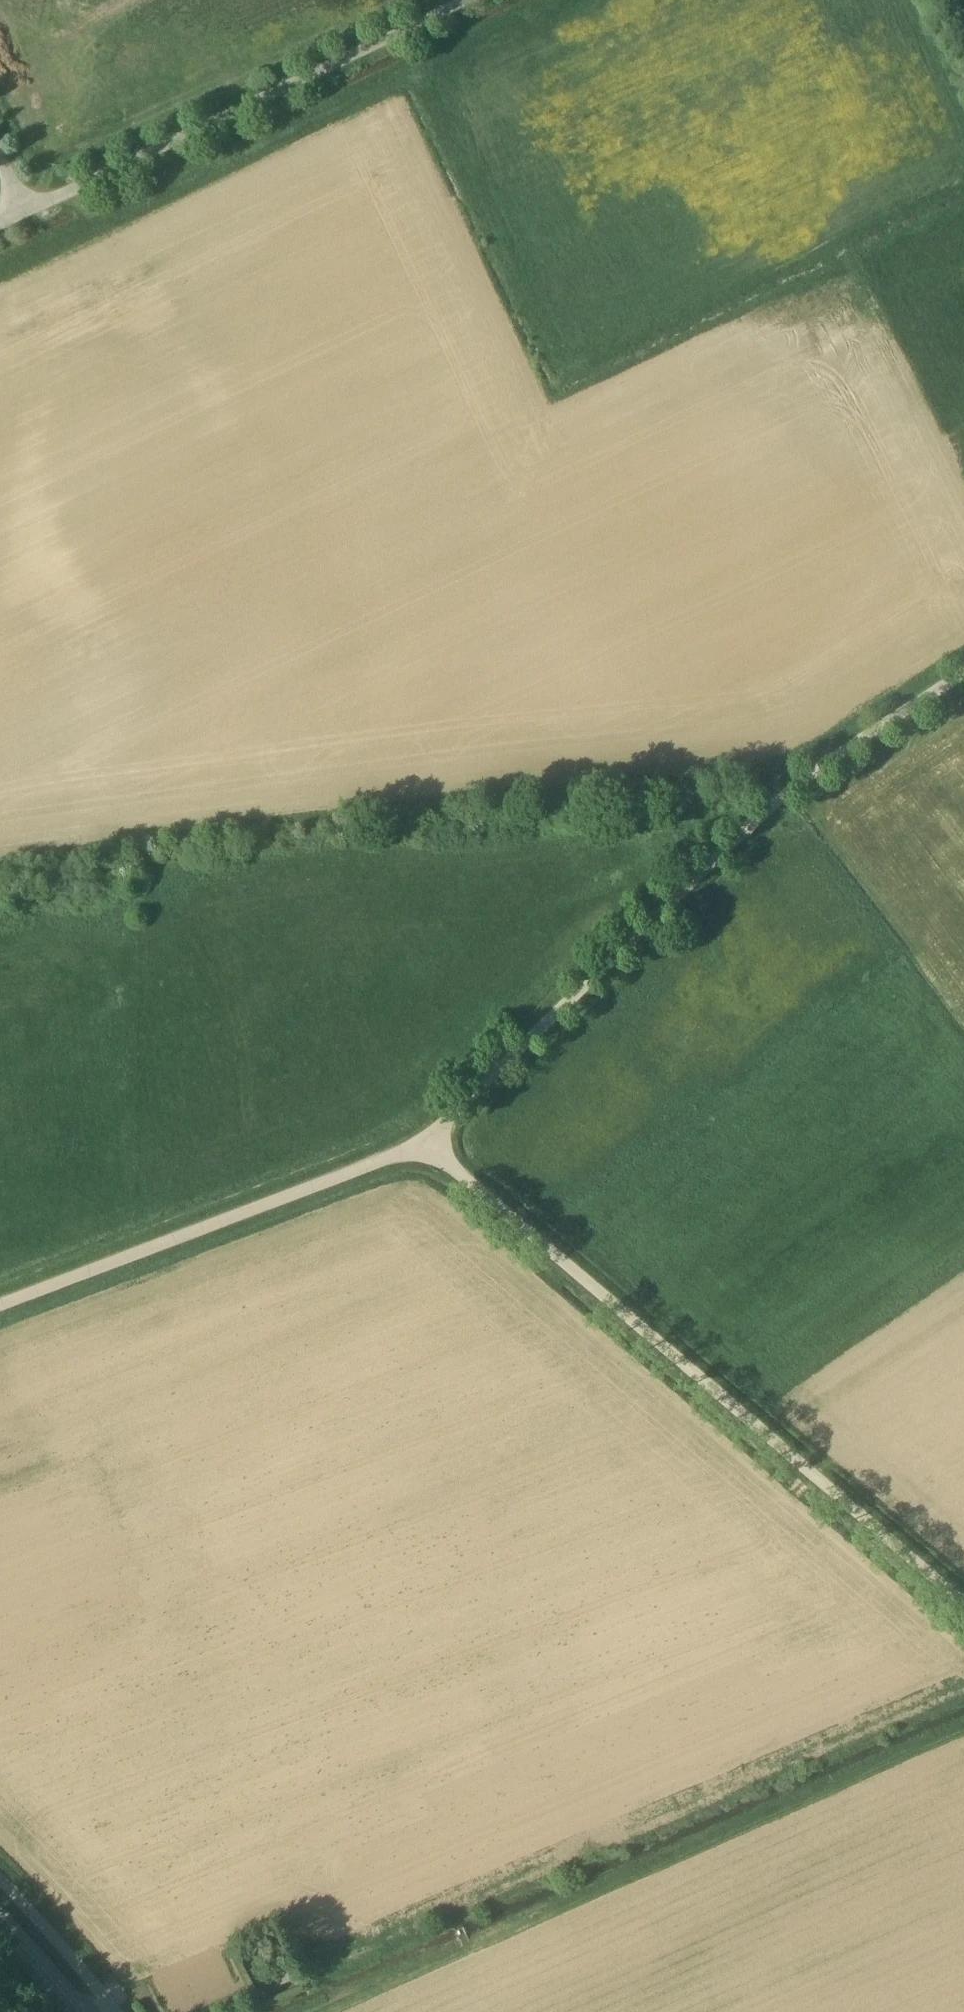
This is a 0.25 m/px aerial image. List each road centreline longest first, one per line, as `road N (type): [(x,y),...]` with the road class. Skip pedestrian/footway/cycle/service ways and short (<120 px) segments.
road 1 (unclassified): [(430,1150),(453,1115),(786,791),(963,672)]
road 2 (unclassified): [(963,1604),(430,1150)]
road 3 (unclassified): [(32,214),(473,0)]
road 4 (unclassified): [(0,1320),(430,1150)]

